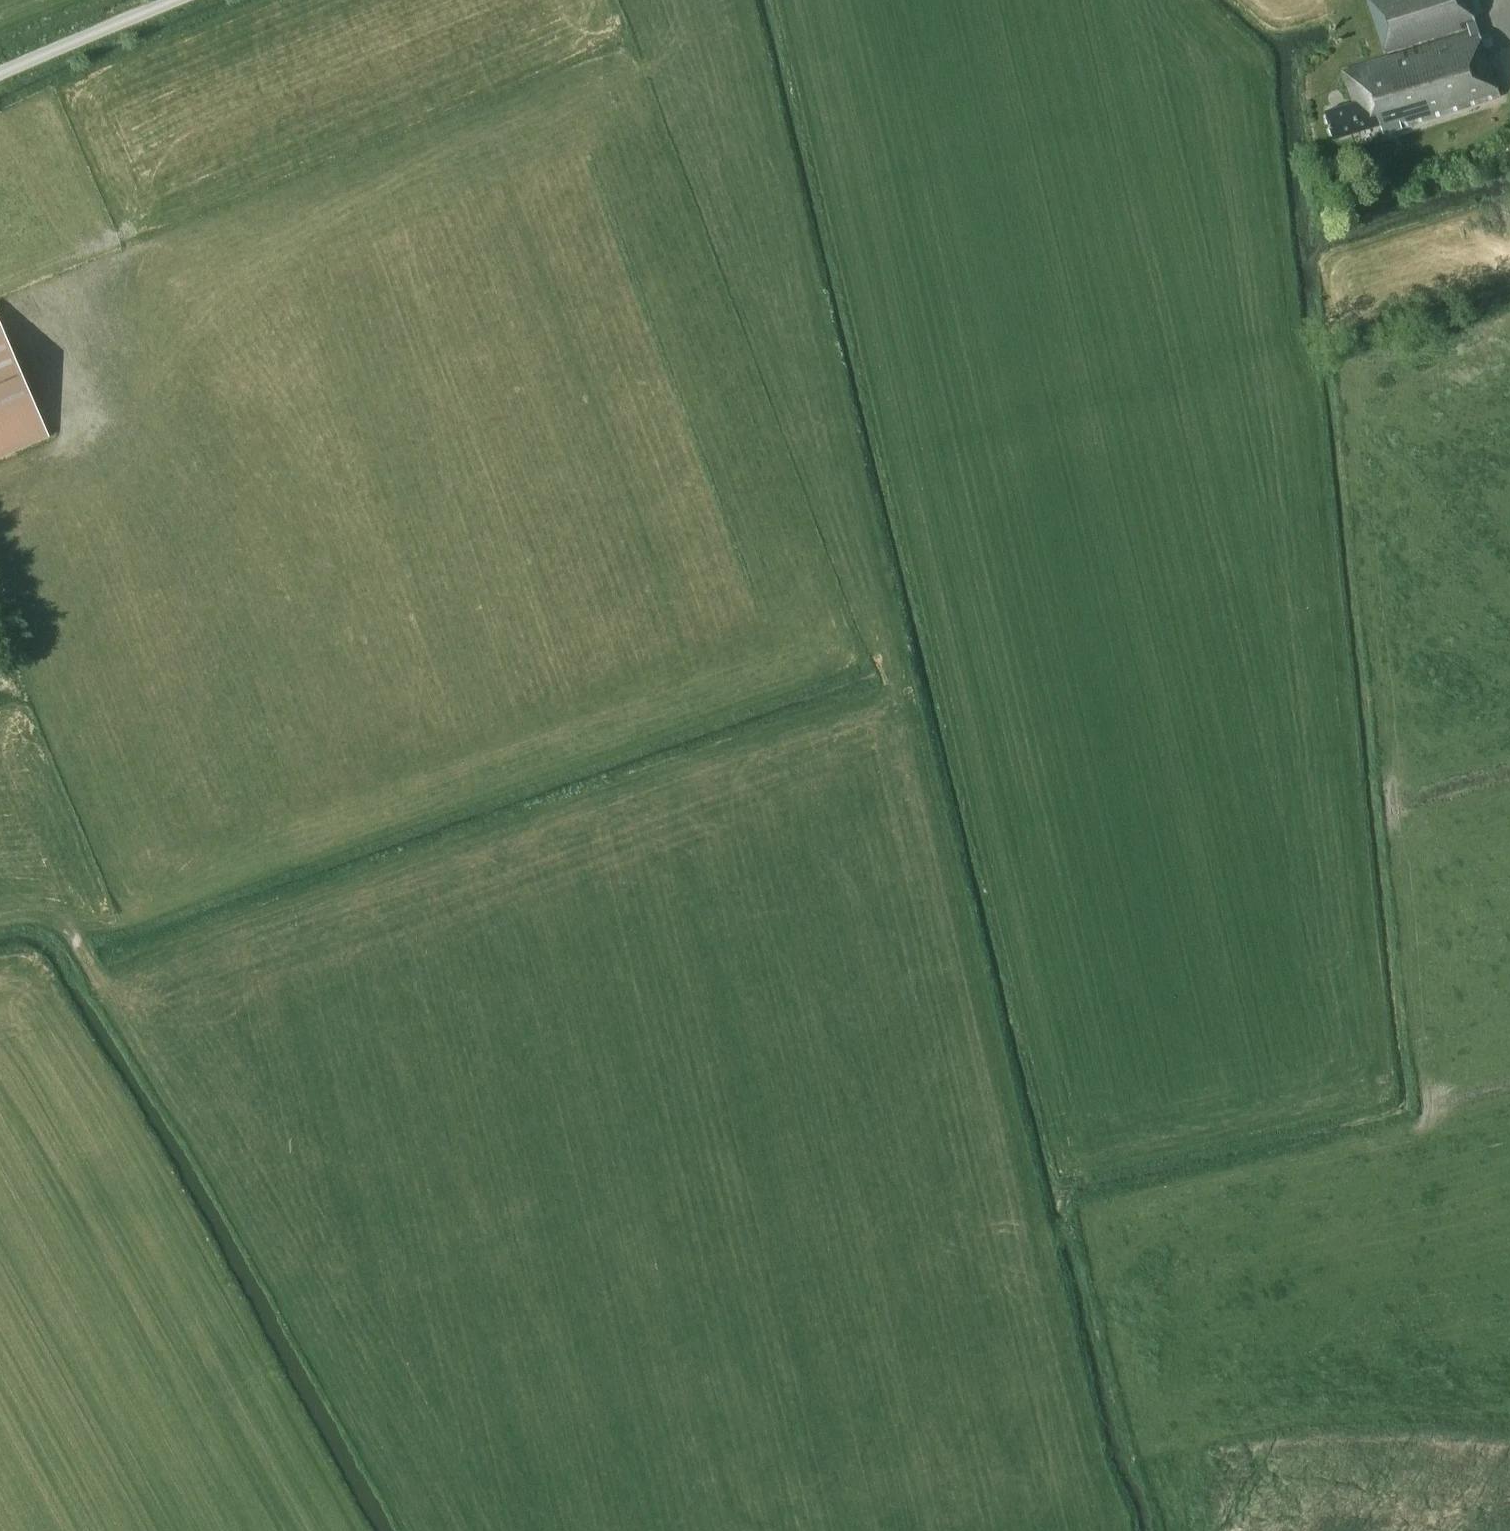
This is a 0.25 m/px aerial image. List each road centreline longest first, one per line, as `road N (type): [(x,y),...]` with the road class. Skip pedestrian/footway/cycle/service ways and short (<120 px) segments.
road 1 (tertiary): [(0,73),(172,0)]

